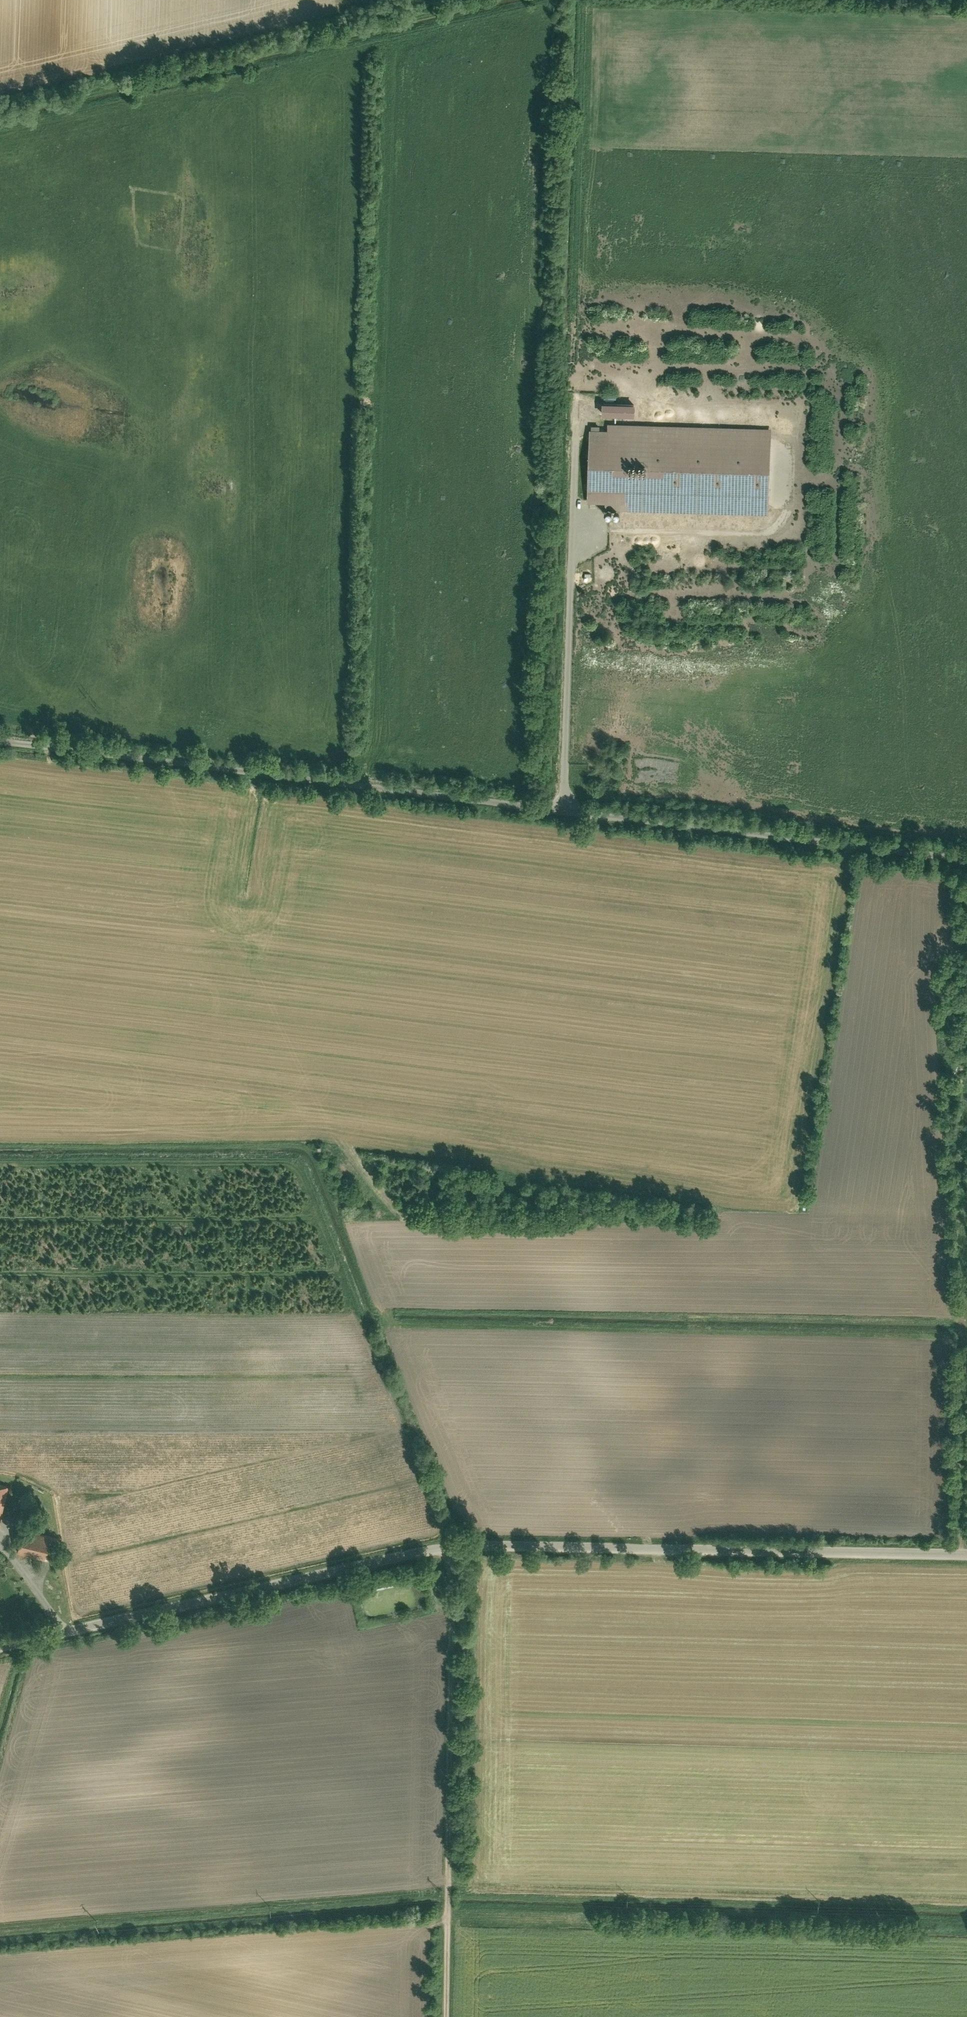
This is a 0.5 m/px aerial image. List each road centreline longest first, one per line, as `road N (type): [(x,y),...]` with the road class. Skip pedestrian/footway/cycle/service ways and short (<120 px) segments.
road 1 (residential): [(0,1645),(444,1547),(966,1554)]
road 2 (residential): [(966,860),(0,742)]

